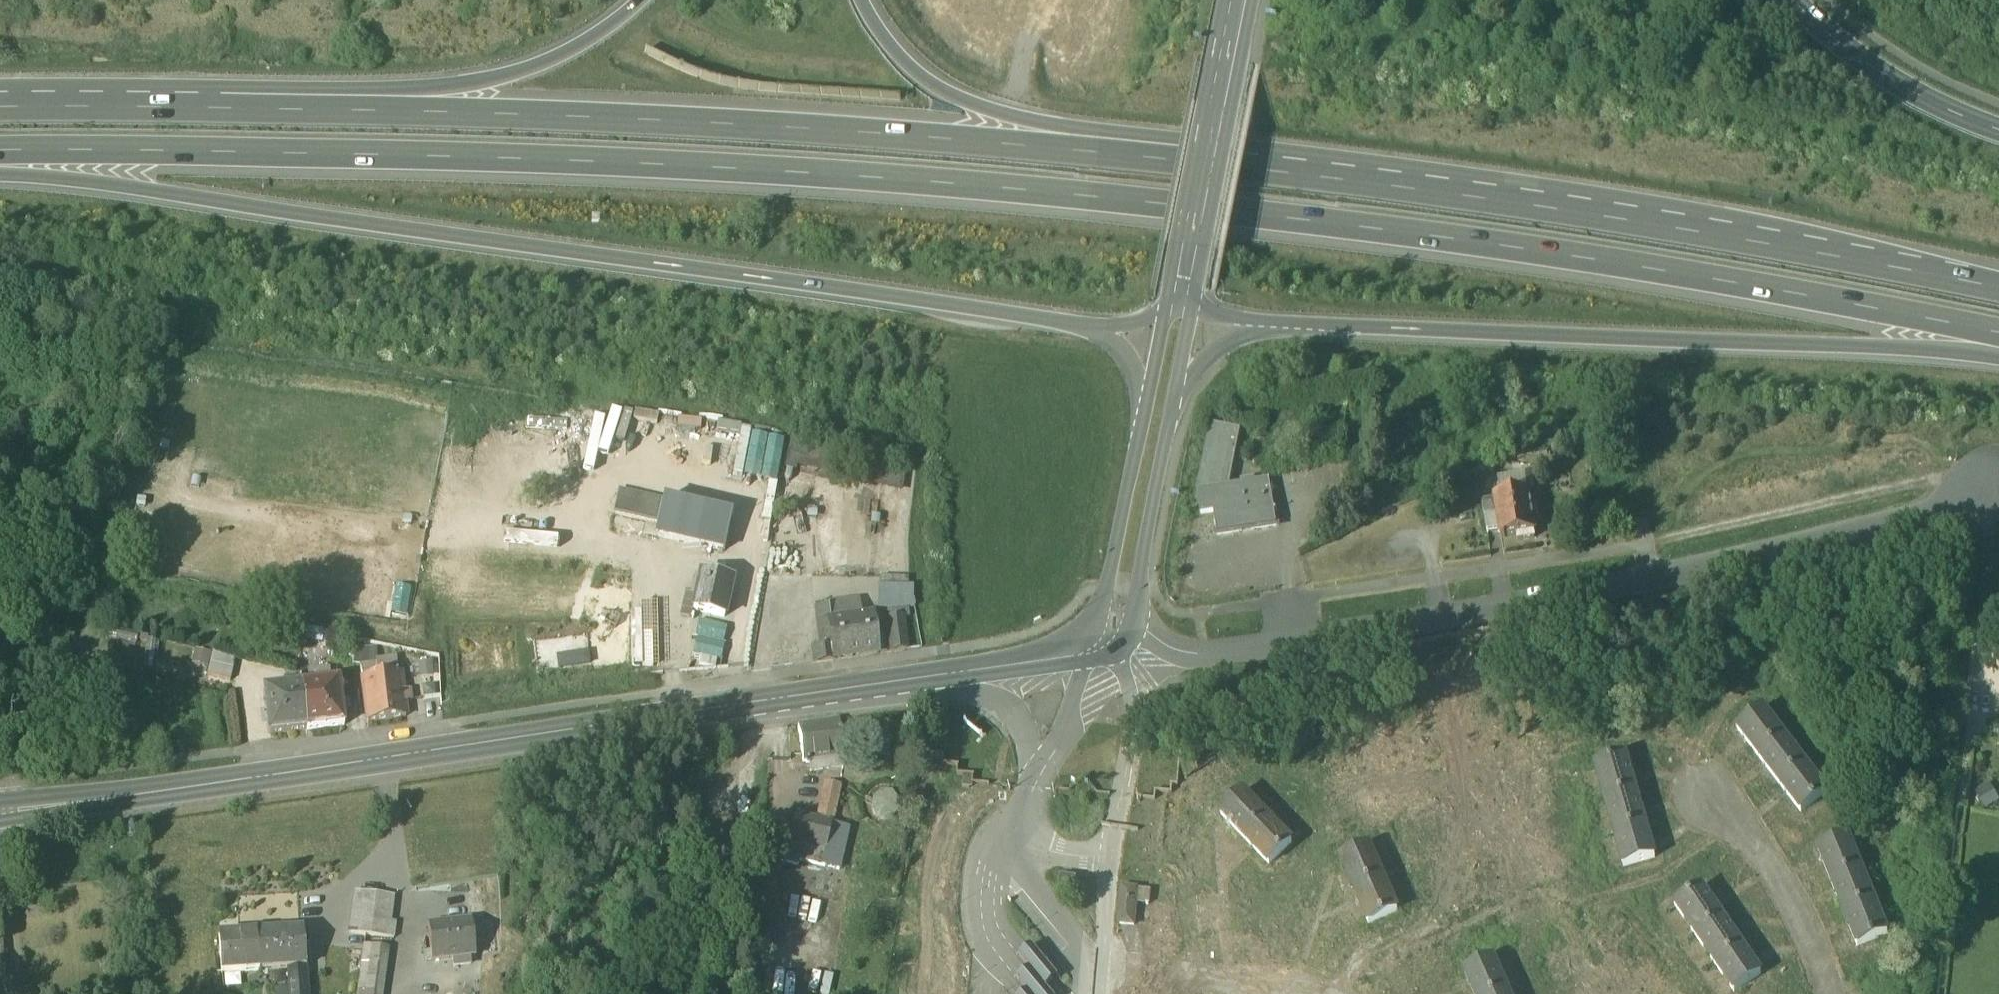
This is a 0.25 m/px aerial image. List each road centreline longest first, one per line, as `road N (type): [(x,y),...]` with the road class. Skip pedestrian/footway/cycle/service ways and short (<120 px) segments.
road 1 (motorway): [(0,143),(296,140),(835,162),(1506,234),(1998,322)]
road 2 (tertiary): [(0,810),(1092,650),(1109,635)]
road 3 (motorway): [(1264,155),(639,106),(168,94)]
road 4 (motorway): [(0,168),(268,197),(1086,328)]
road 5 (unclassified): [(1109,635),(1194,656),(1594,593),(1917,521),(1972,504),(1982,486)]
road 6 (motorway): [(1998,275),(1605,202),(1264,155)]
road 7 (motorway): [(1271,326),(1998,343)]
road 8 (motorway): [(628,0),(579,34),(508,62),(168,94)]
road 9 (motorway): [(1264,155),(965,90),(912,58),(866,0)]
road 10 (secondary): [(1242,0),(1182,294)]
road 11 (secondary): [(1793,0),(1910,92),(1998,132)]
road 12 (tertiary): [(1109,635),(1137,590),(1168,429)]
road 13 (tertiary): [(1139,427),(1104,586),(1109,635)]
road 14 (motorway): [(168,94),(0,99)]
road 15 (motorway): [(1168,429),(1210,353),(1271,326)]
road 16 (tertiary): [(1182,294),(1163,325),(1139,427)]
road 17 (tertiary): [(1168,429),(1188,331),(1182,294)]
road 18 (motorway): [(1086,328),(1124,349),(1139,427)]

